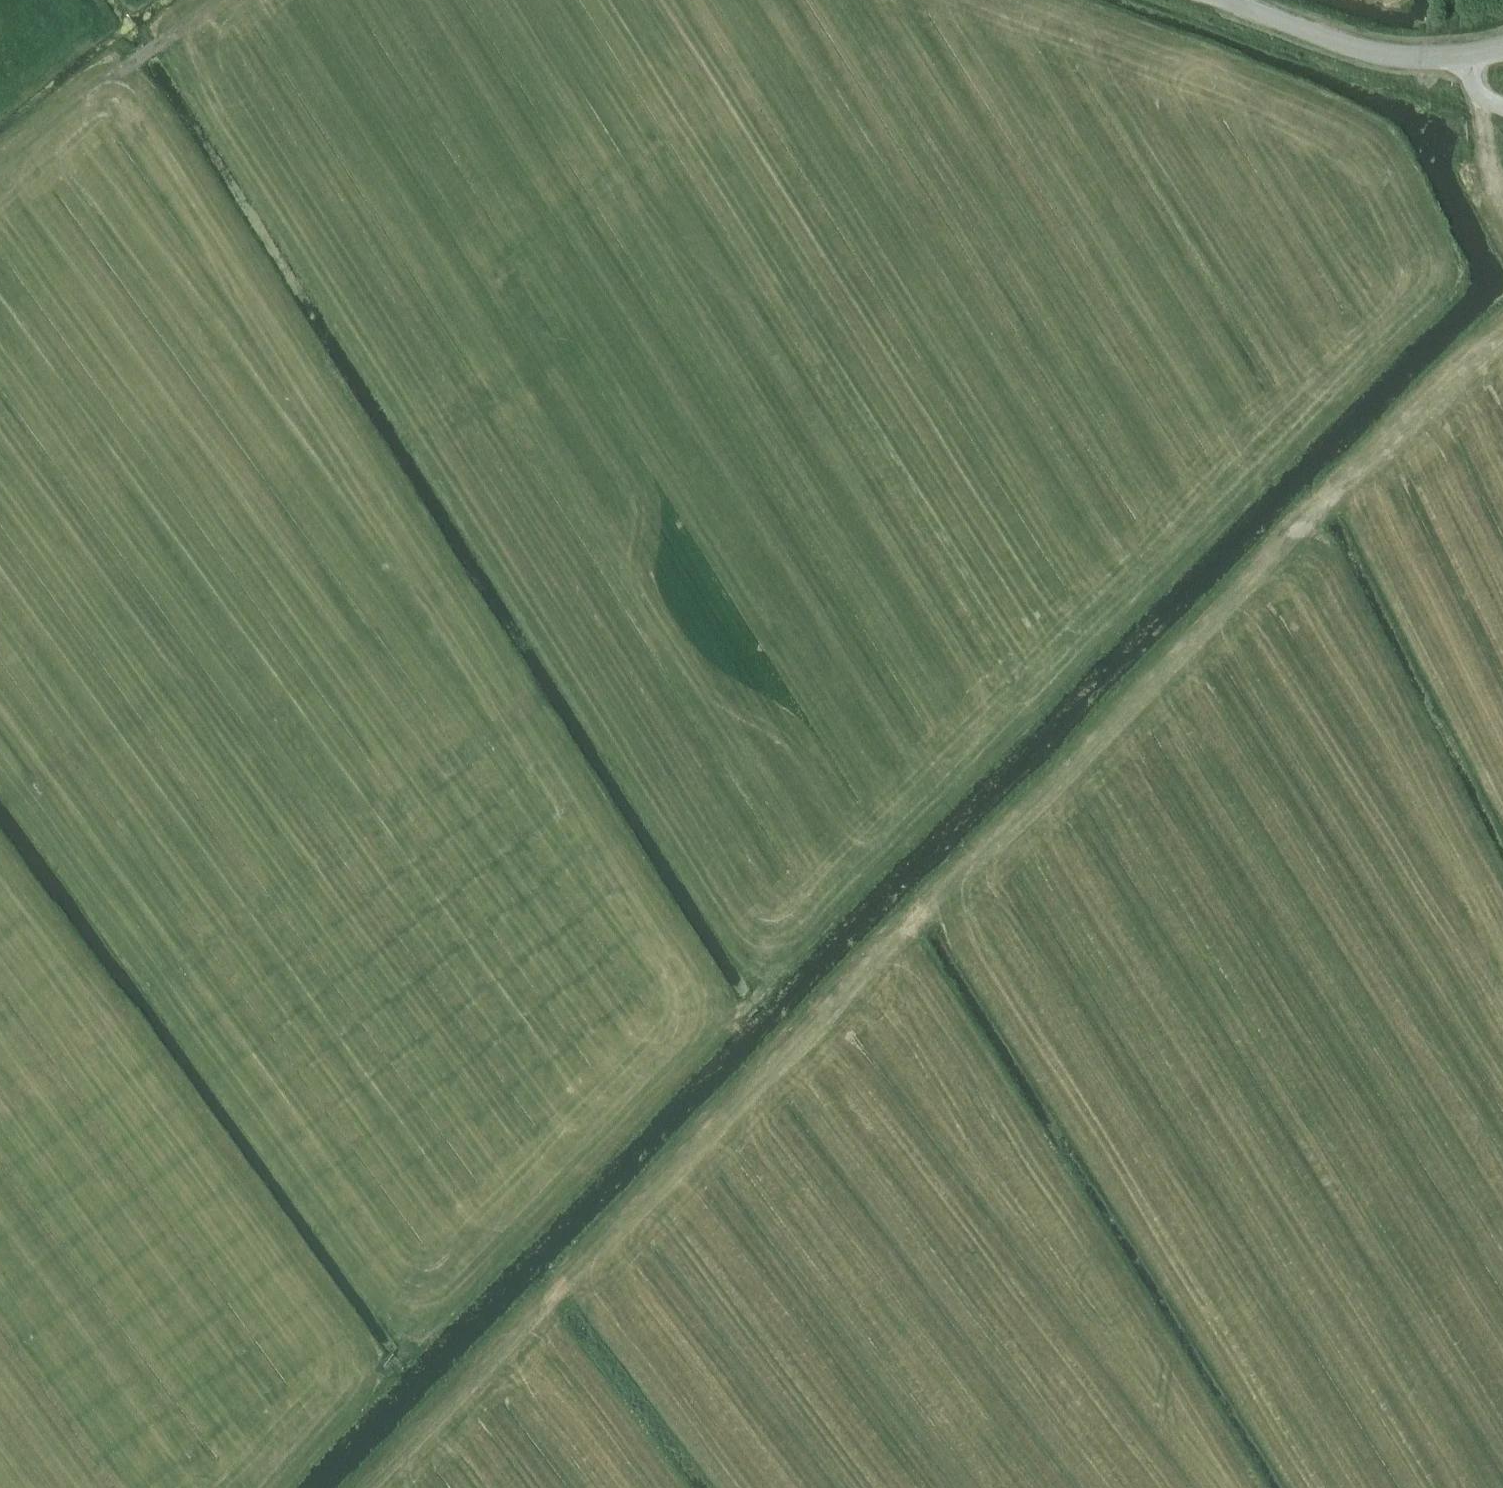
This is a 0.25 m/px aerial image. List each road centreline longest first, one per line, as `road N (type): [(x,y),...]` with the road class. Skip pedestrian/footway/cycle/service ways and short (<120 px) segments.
road 1 (unclassified): [(1470,56),(1359,49),(1232,0)]

